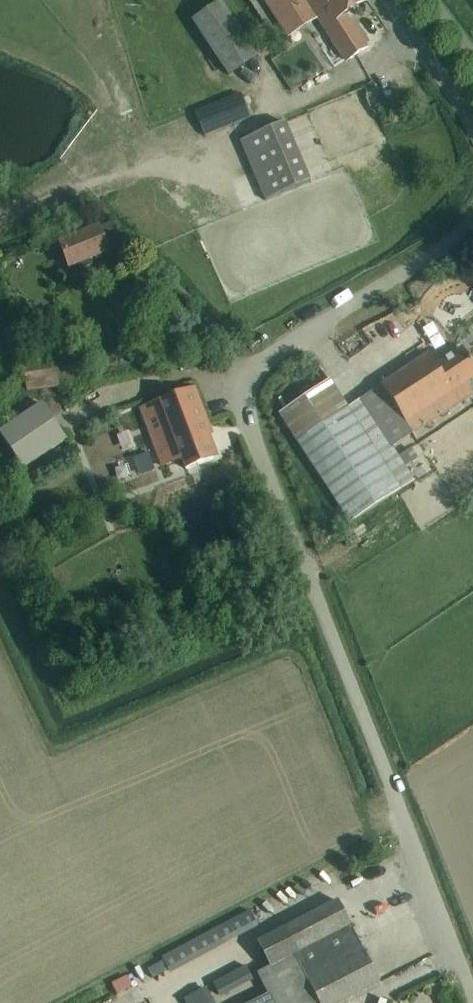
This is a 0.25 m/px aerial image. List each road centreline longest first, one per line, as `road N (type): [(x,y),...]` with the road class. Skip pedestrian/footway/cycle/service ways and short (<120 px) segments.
road 1 (unclassified): [(472,997),(239,409),(240,388),(257,366),(472,226)]
road 2 (unclassified): [(472,127),(390,0)]

